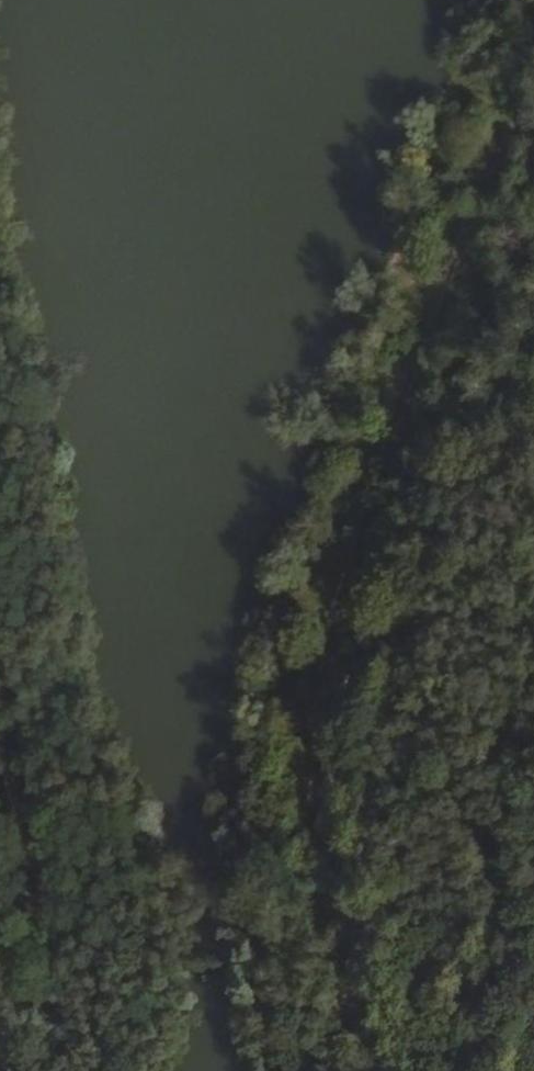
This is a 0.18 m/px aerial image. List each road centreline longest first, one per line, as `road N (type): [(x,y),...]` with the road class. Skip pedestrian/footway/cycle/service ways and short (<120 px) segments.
road 1 (track): [(0,701),(23,828),(9,1031),(0,1058)]

